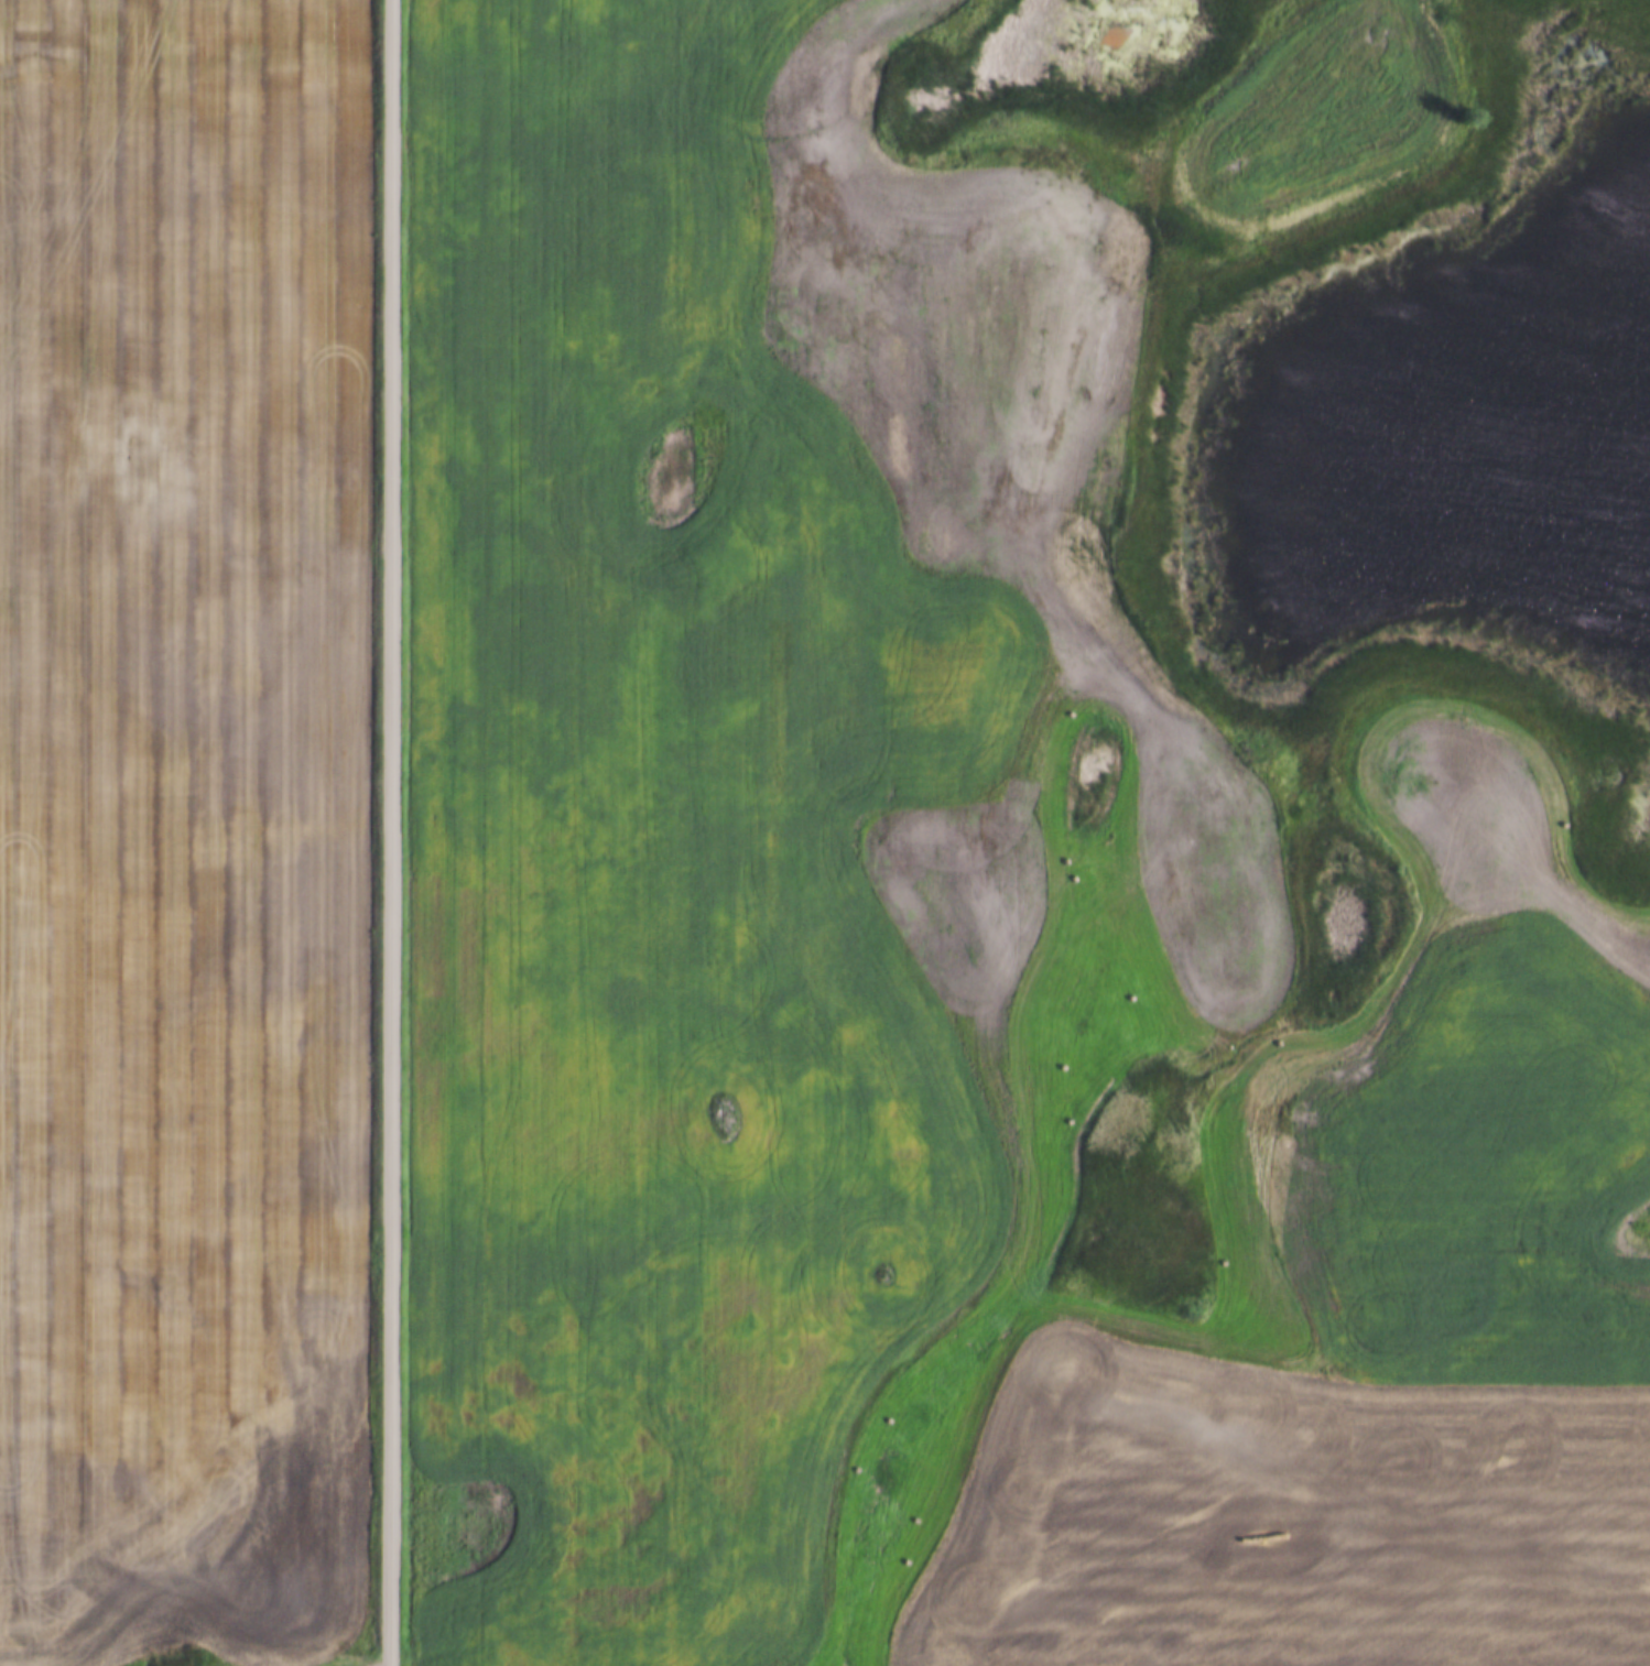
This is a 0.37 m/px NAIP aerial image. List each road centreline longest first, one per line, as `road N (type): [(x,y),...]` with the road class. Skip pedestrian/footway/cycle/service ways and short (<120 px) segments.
road 1 (residential): [(392,1665),(392,0)]

